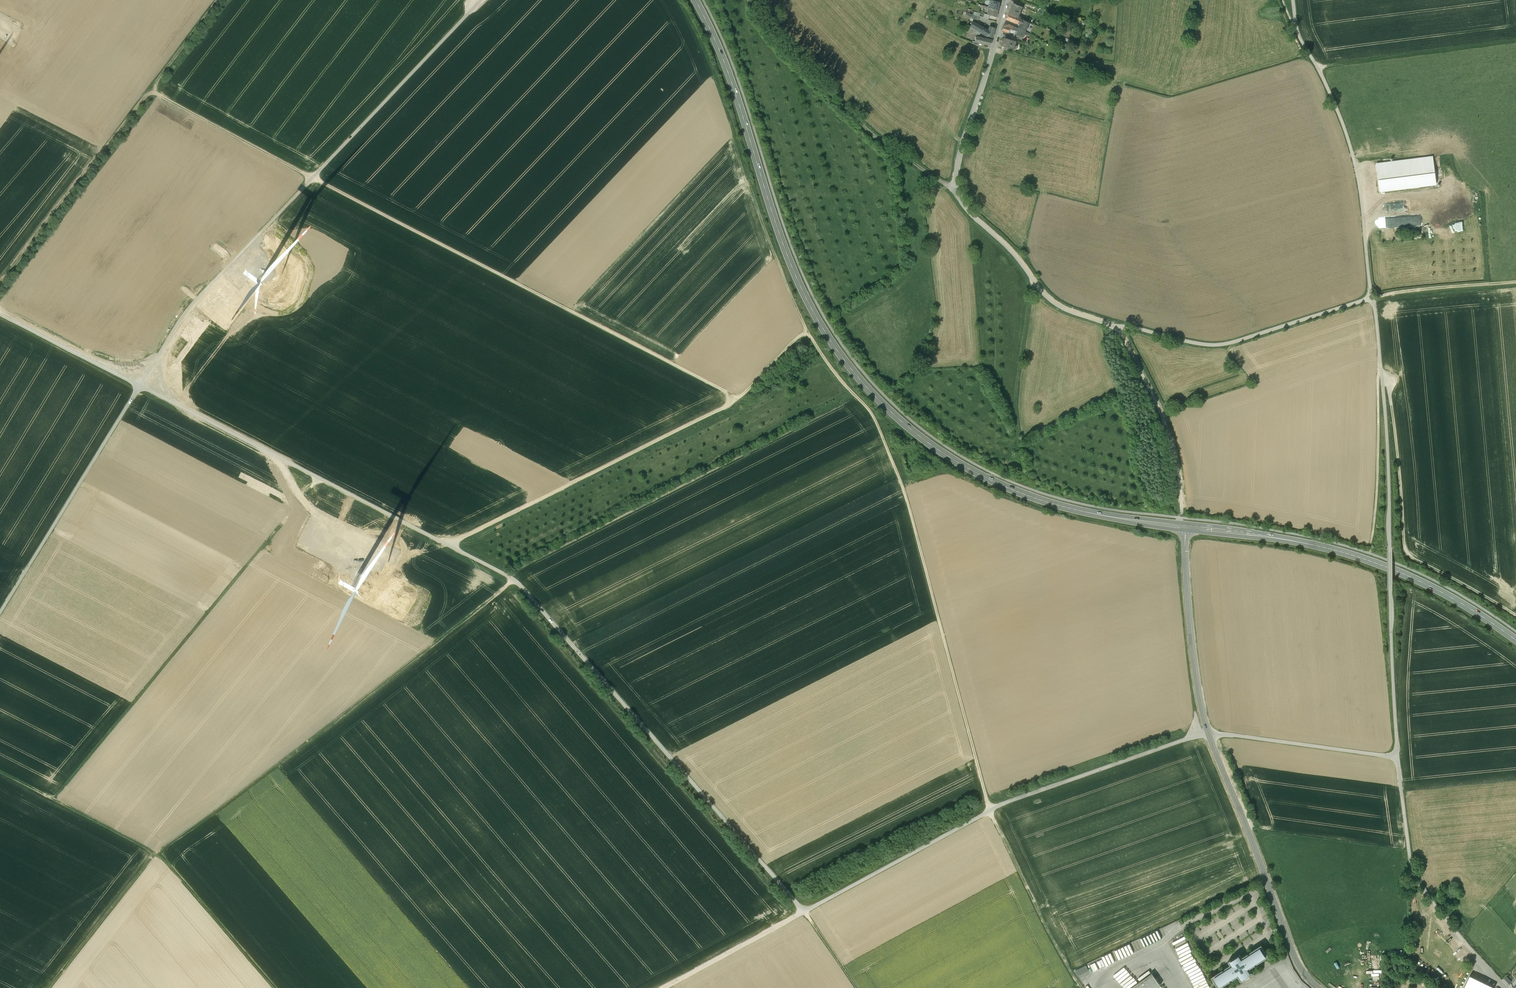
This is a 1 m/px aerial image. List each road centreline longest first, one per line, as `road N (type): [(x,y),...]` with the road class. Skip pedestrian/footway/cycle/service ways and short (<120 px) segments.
road 1 (track): [(0,612),(187,312),(482,0)]
road 2 (secondary): [(701,0),(789,256),(837,349),(873,395),(934,448),(1007,489),(1088,513),(1184,527)]
road 3 (track): [(740,399),(170,100)]
road 4 (track): [(805,912),(989,812),(1207,733),(1397,758)]
road 5 (track): [(514,579),(0,314)]
road 6 (track): [(989,812),(904,492),(872,415),(806,327)]
road 7 (tertiary): [(1184,527),(1192,654),(1207,733),(1293,952),(1318,987)]
road 8 (unclassified): [(1507,987),(1451,924),(1413,863),(1397,758),(1390,548)]
road 9 (track): [(158,853),(514,579)]
road 10 (track): [(514,579),(805,912)]
road 11 (track): [(448,546),(740,399),(806,327)]
road 12 (track): [(0,291),(166,86),(222,0)]
road 13 (secondary): [(1184,527),(1370,561),(1464,606),(1515,642)]
road 14 (track): [(806,327),(774,258),(716,61),(684,0)]
road 15 (track): [(55,801),(269,539)]
road 16 (track): [(1383,379),(1407,556),(1515,616)]
road 17 (track): [(1370,298),(1358,174),(1297,29)]
road 18 (track): [(757,0),(761,23),(872,134),(955,191)]
road 19 (track): [(1116,327),(1226,345),(1370,298)]
road 20 (track): [(1370,298),(1390,452),(1390,548)]
road 21 (track): [(955,191),(1046,297),(1116,327)]
road 22 (track): [(1116,327),(1166,419),(1184,527)]
road 23 (track): [(1318,67),(1515,41)]
road 24 (track): [(1381,372),(1369,554)]
road 25 (track): [(275,987),(158,853)]
road 26 (track): [(158,853),(0,773)]
road 27 (track): [(51,987),(158,853)]
road 28 (track): [(665,987),(805,912)]
road 29 (track): [(1370,298),(1515,281)]
road 30 (track): [(989,68),(955,191)]
road 31 (track): [(245,0),(170,100)]

